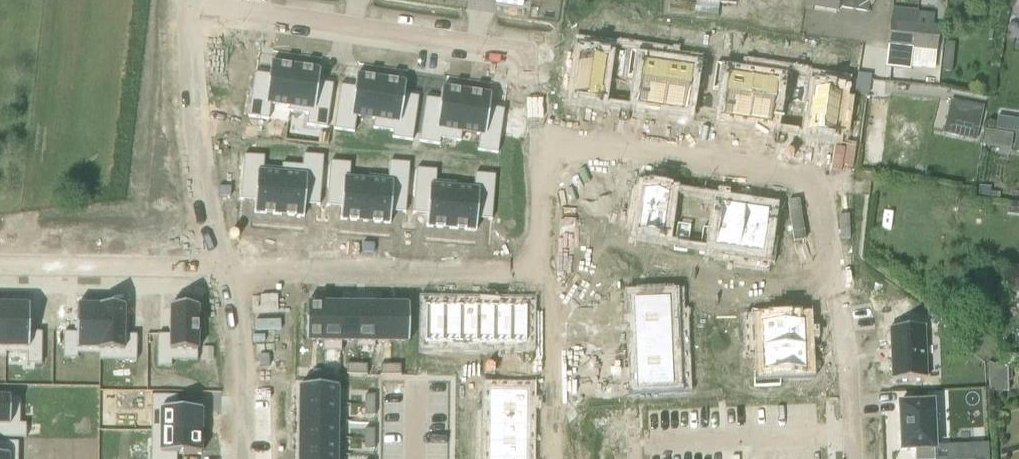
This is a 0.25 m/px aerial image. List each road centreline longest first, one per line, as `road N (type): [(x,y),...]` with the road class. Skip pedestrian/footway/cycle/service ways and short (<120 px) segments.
road 1 (residential): [(223,273),(192,106),(192,1),(525,51),(524,146)]
road 2 (residential): [(852,458),(848,378),(816,180),(524,146)]
road 3 (residential): [(530,269),(223,273)]
road 4 (residential): [(223,273),(0,271)]
road 5 (residential): [(530,269),(542,290),(542,458)]
road 6 (residential): [(245,458),(247,398),(223,273)]
road 7 (residential): [(524,146),(530,269)]

